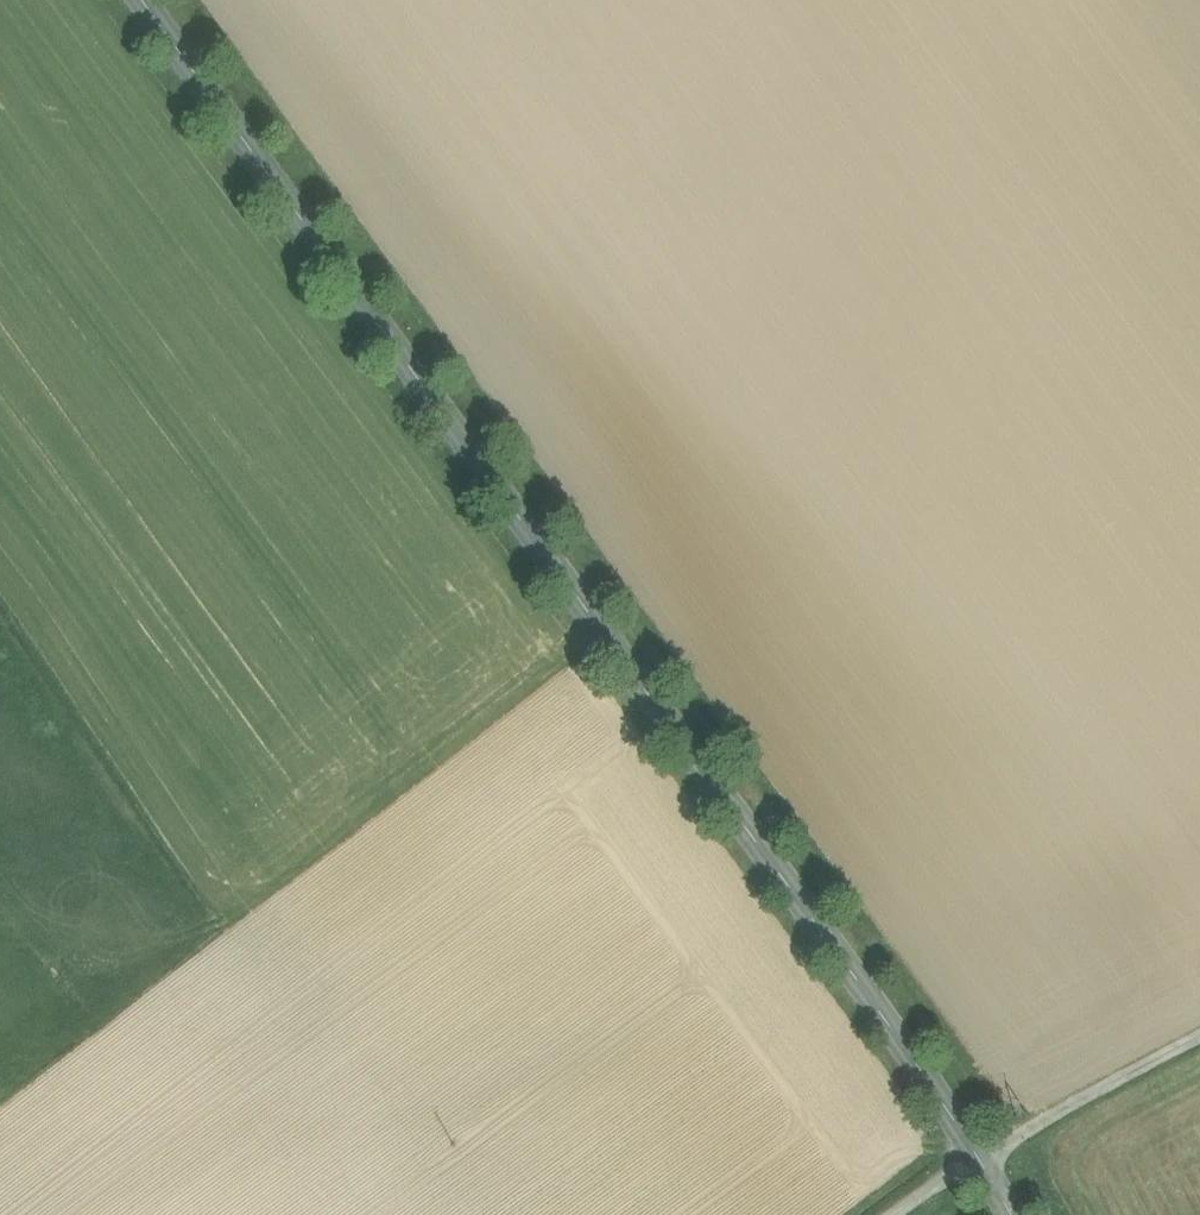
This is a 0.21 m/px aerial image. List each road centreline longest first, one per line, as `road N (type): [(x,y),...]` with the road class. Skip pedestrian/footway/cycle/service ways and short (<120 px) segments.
road 1 (unclassified): [(1009,1214),(859,985),(139,0)]
road 2 (track): [(1199,1036),(975,1154),(893,1214)]

